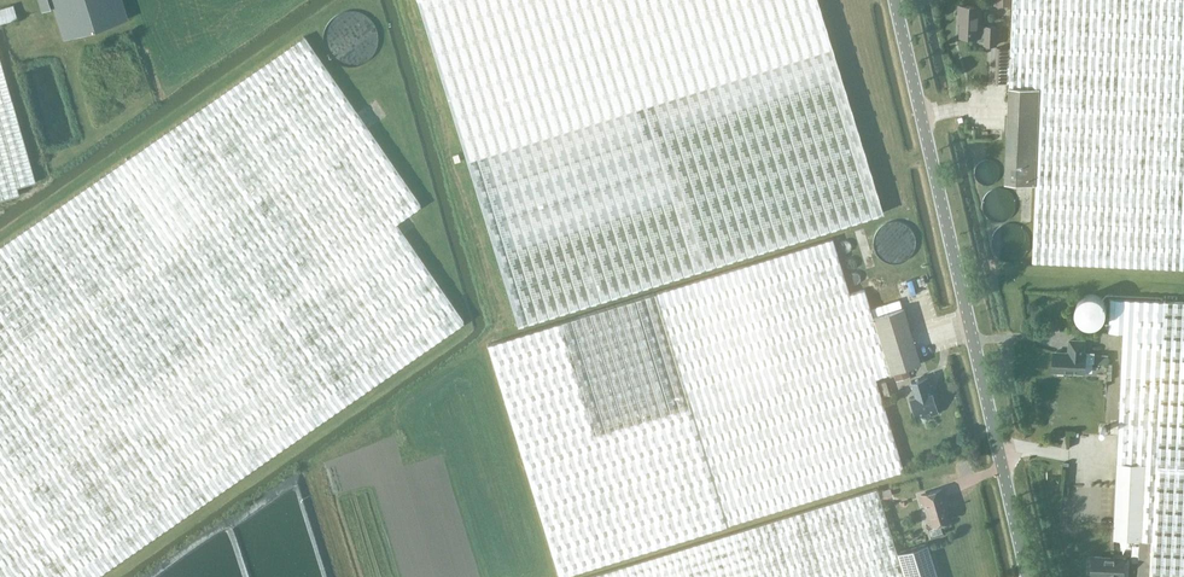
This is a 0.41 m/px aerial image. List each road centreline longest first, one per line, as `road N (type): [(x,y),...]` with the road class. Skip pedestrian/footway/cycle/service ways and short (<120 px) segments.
road 1 (unclassified): [(1028,576),(895,0)]

